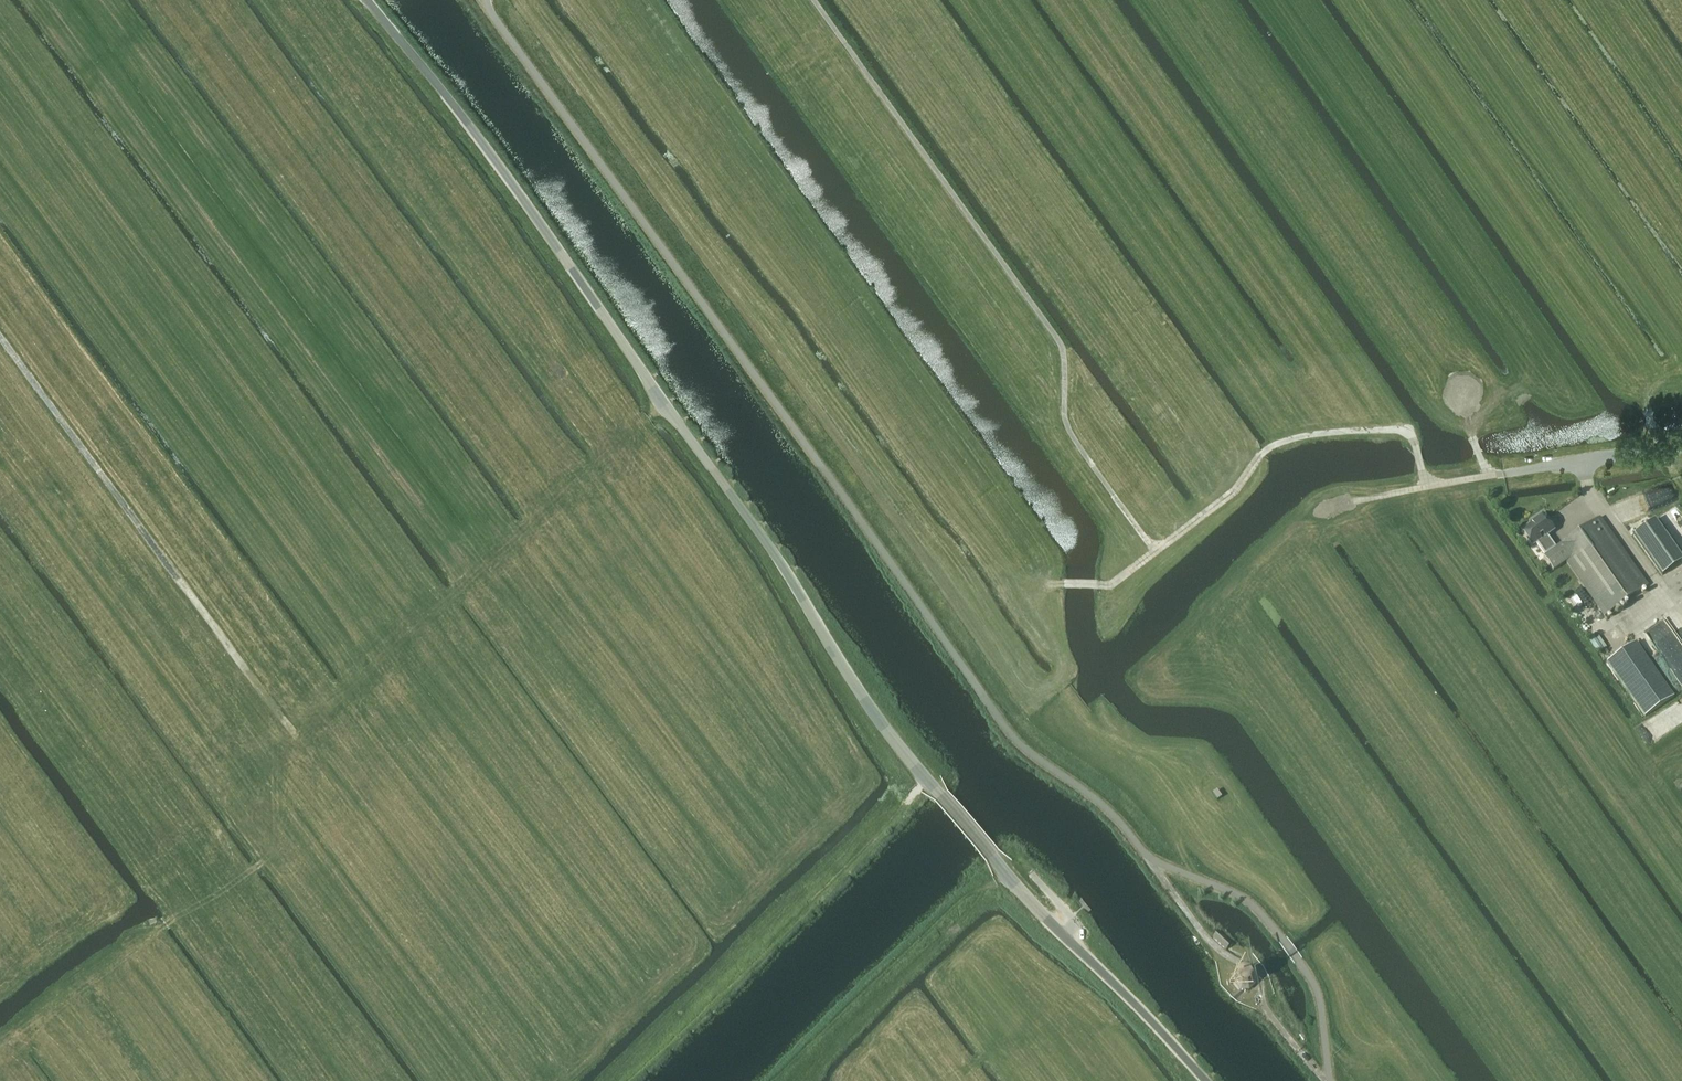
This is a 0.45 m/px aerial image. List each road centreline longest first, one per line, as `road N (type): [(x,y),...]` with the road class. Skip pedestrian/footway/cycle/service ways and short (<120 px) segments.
road 1 (unclassified): [(1330,1080),(1316,988),(1283,940),(1248,902),(1148,858),(1095,800),(1013,738),(486,0)]
road 2 (tertiary): [(1206,1080),(933,788),(504,176),(366,0)]
road 3 (track): [(1130,519),(1068,428),(1061,343),(814,0)]
road 4 (track): [(297,739),(0,336)]
road 5 (track): [(297,739),(343,692),(442,620),(663,402)]
road 6 (track): [(1130,519),(1155,550),(1235,491),(1274,445),(1335,432),(1409,431),(1425,488),(1503,474)]
road 7 (track): [(1058,681),(1050,586),(1110,585),(1155,550)]
road 8 (unclassified): [(1503,474),(1681,447)]

